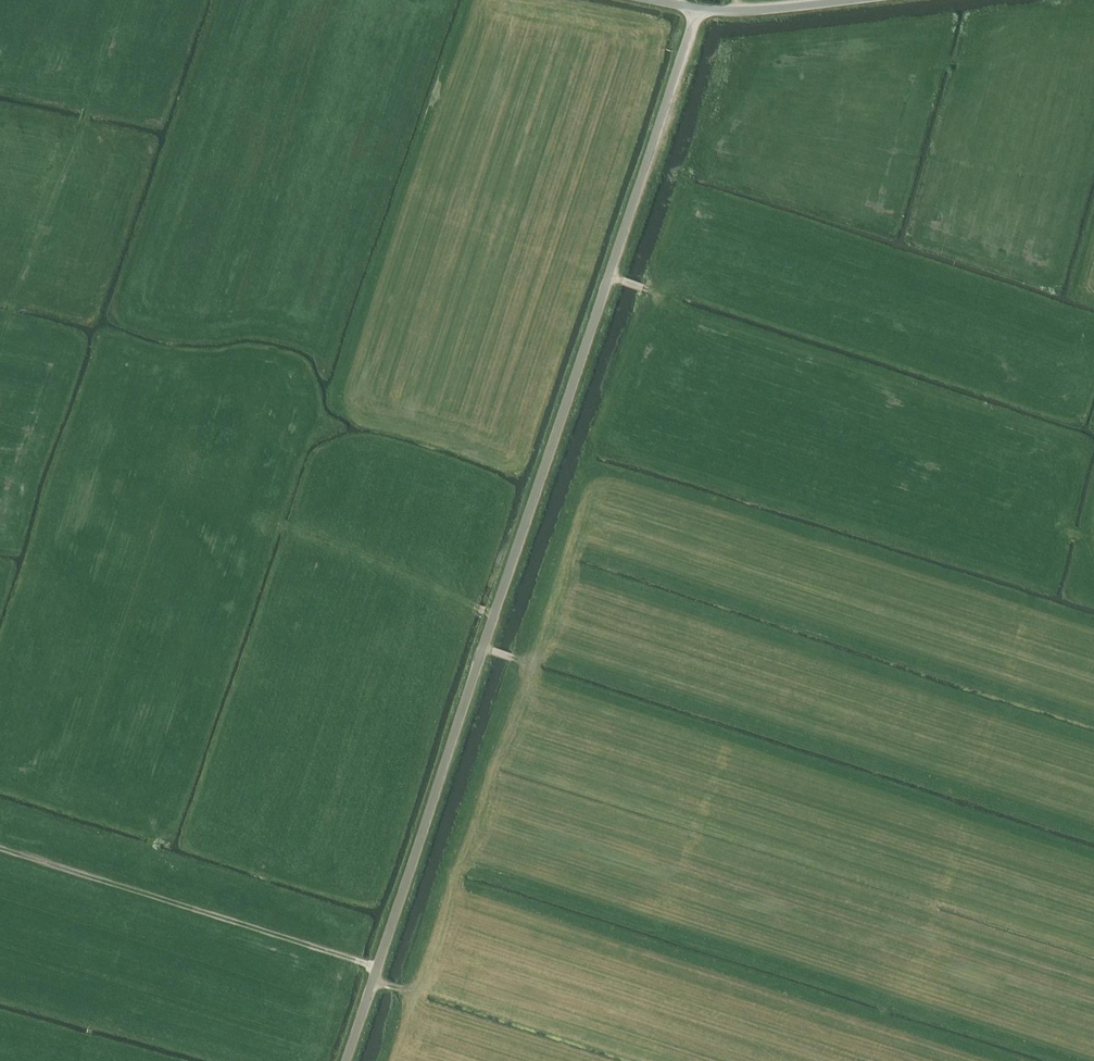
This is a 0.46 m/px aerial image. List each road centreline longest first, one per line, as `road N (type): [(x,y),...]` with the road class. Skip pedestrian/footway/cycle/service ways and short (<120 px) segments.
road 1 (unclassified): [(342,1060),(698,10)]
road 2 (unclassified): [(832,0),(698,10)]

